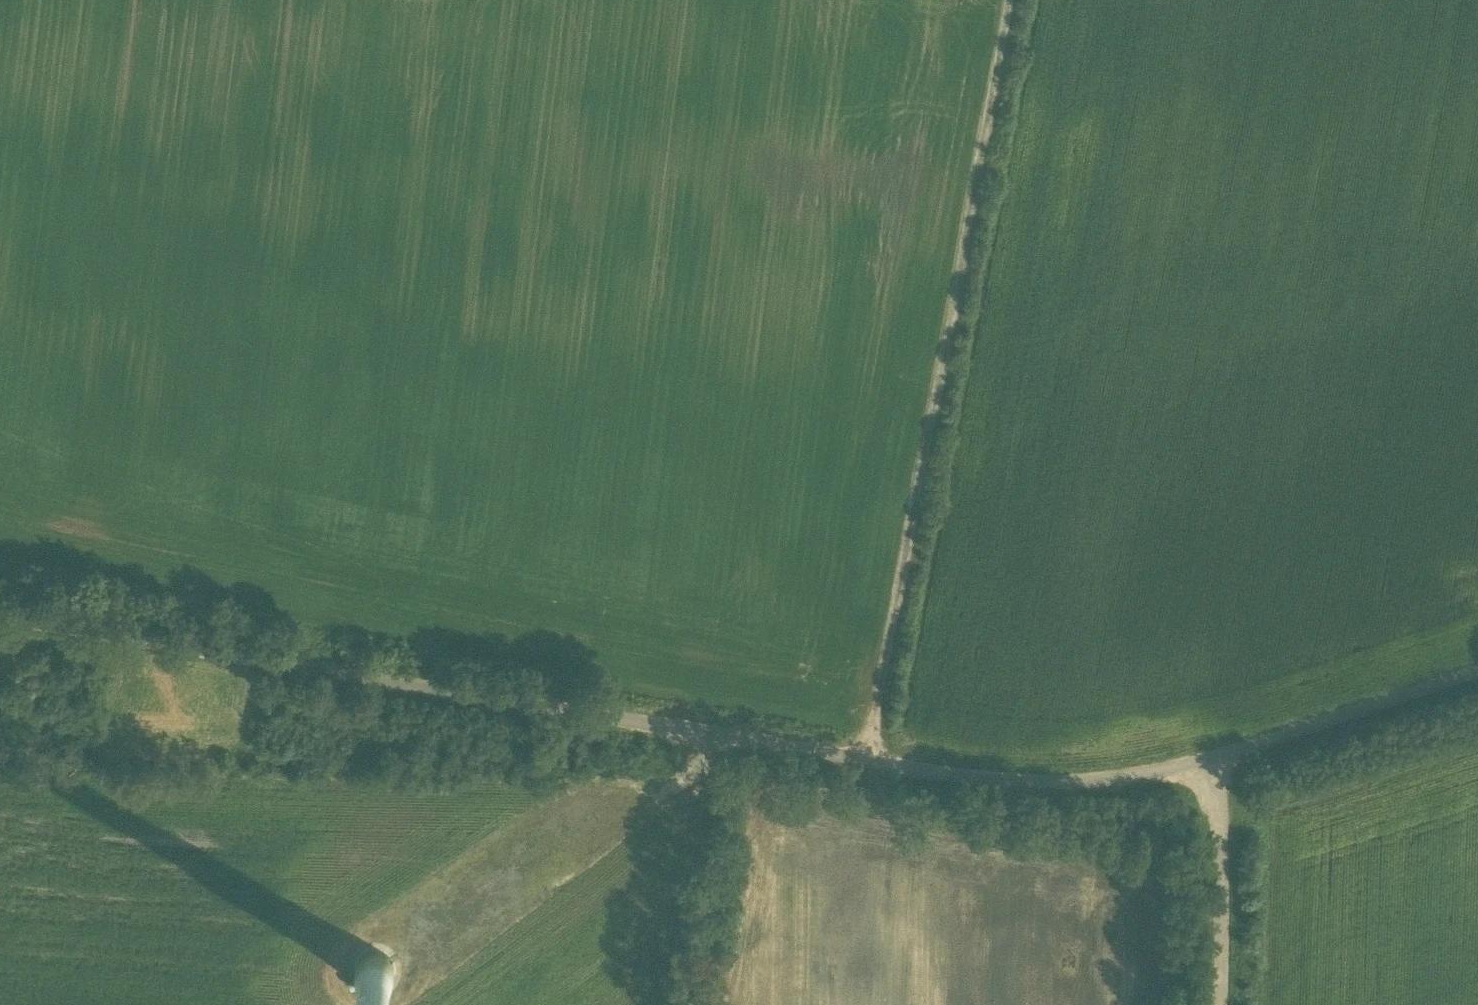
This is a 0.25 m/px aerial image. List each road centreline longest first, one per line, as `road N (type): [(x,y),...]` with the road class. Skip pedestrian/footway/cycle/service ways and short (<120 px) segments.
road 1 (unclassified): [(0,614),(1012,780),(1155,771),(1231,755),(1477,674)]
road 2 (track): [(722,727),(675,1004)]
road 3 (track): [(1230,1004),(1231,755)]

